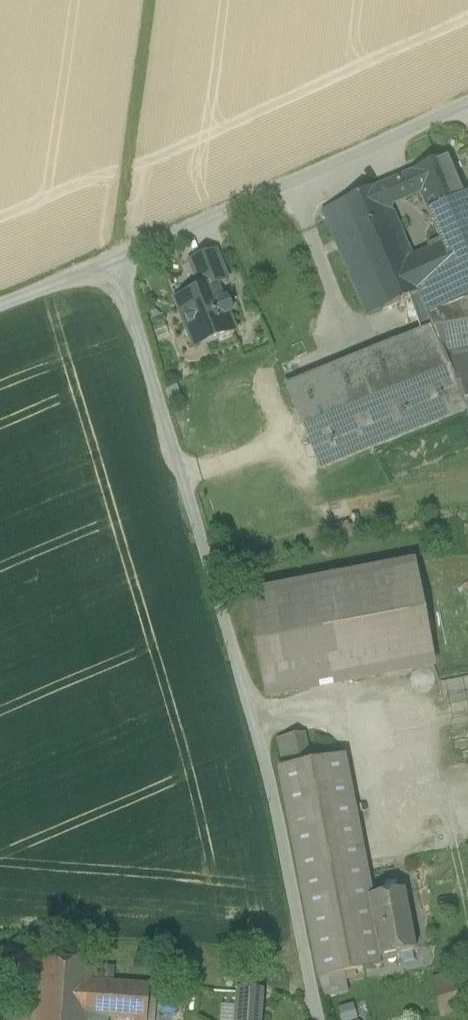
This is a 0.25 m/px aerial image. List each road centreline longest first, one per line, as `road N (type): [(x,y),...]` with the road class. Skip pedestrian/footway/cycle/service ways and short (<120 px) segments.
road 1 (unclassified): [(116,263),(219,598),(322,1019)]
road 2 (unclassified): [(467,105),(116,263)]
road 3 (track): [(152,0),(116,263)]
road 4 (unclassified): [(116,263),(0,309)]

